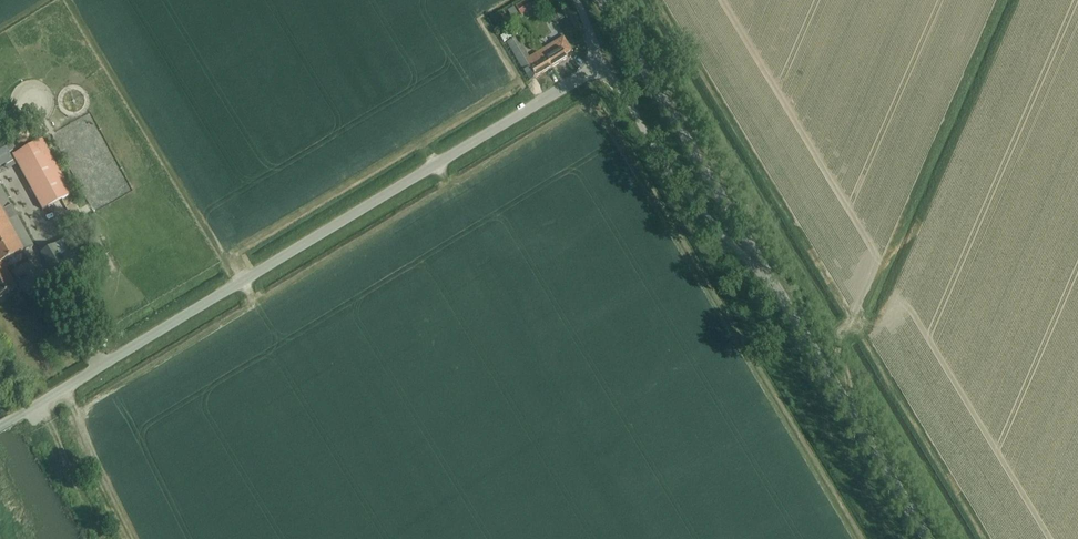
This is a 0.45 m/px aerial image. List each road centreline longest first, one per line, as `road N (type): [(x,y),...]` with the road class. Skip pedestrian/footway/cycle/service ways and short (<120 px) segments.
road 1 (unclassified): [(0,427),(601,65)]
road 2 (unclassified): [(927,538),(763,269)]
road 3 (unclassified): [(763,269),(602,0)]
road 4 (unclassified): [(763,269),(675,180),(601,65)]
road 5 (track): [(101,538),(58,457),(41,403)]

